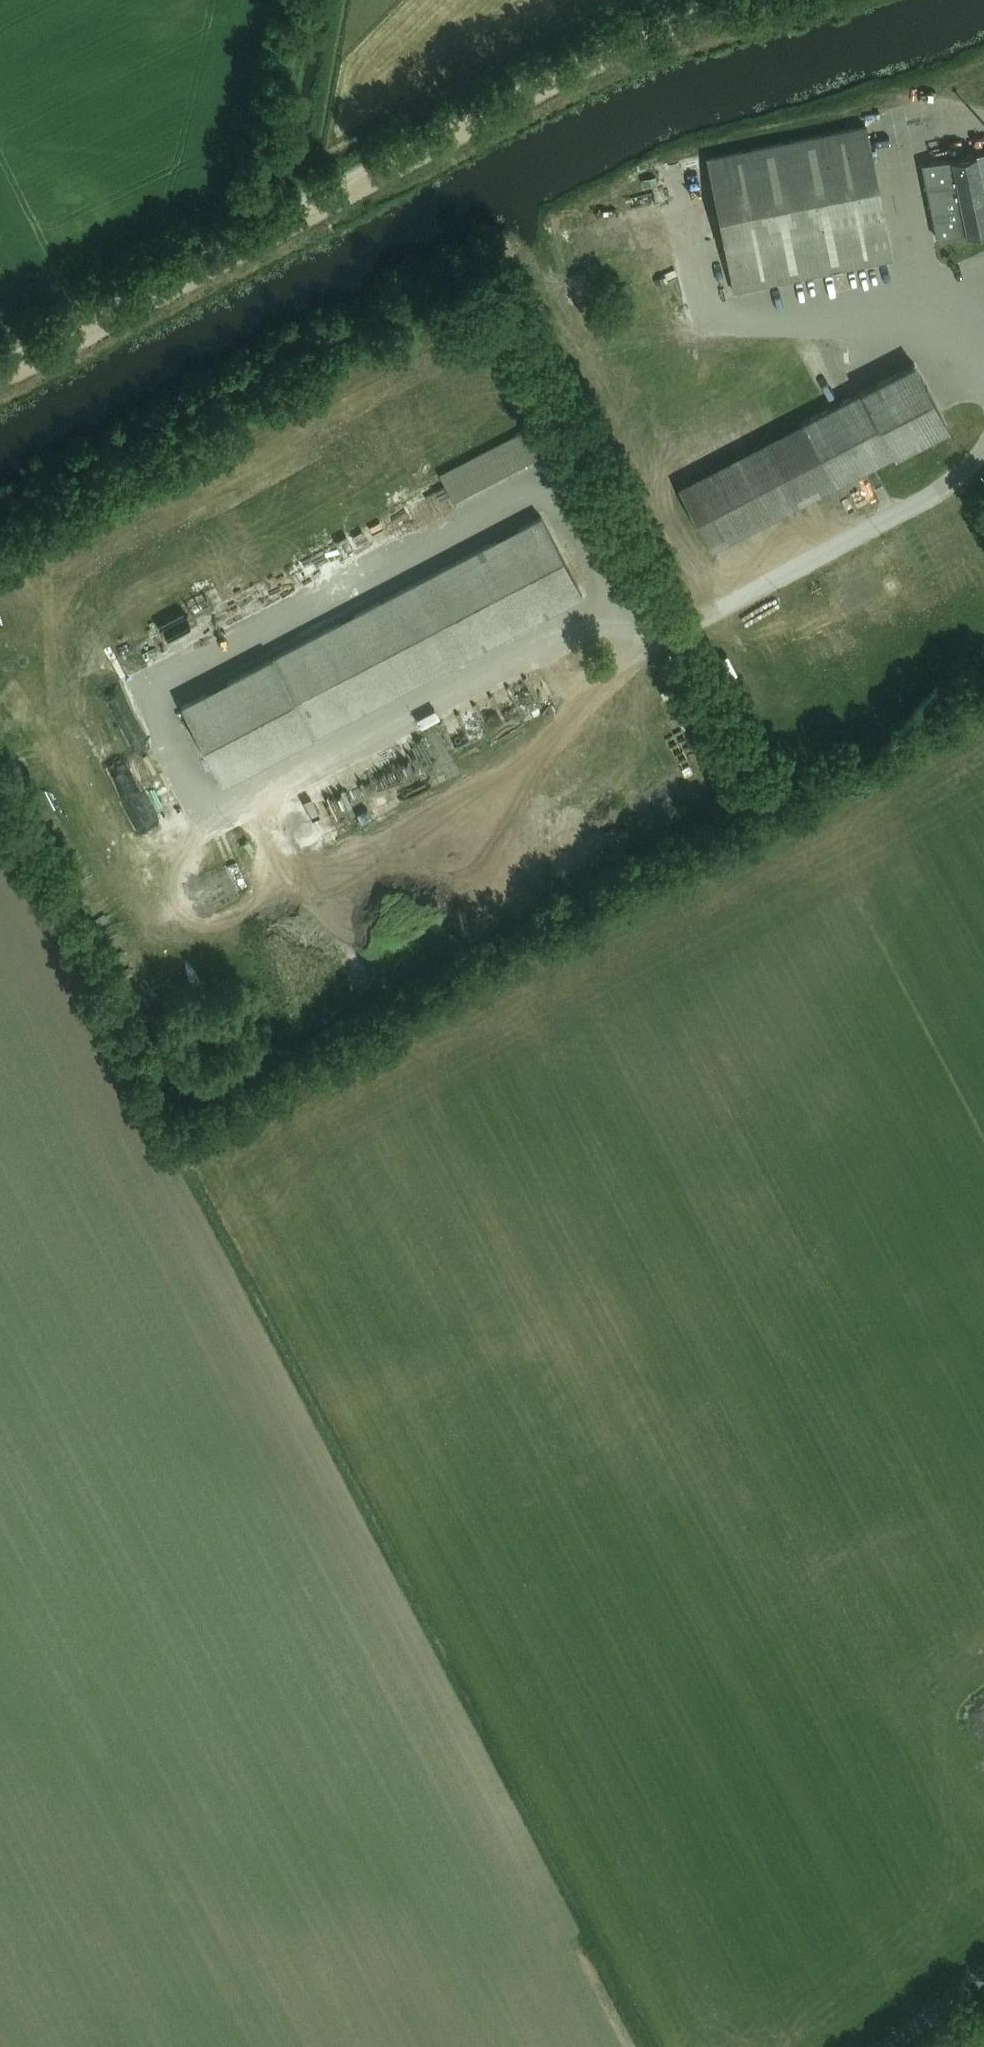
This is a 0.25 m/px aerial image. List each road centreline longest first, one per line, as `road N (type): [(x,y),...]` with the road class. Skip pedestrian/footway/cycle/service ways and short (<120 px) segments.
road 1 (track): [(807,0),(664,44),(569,89),(0,385)]

